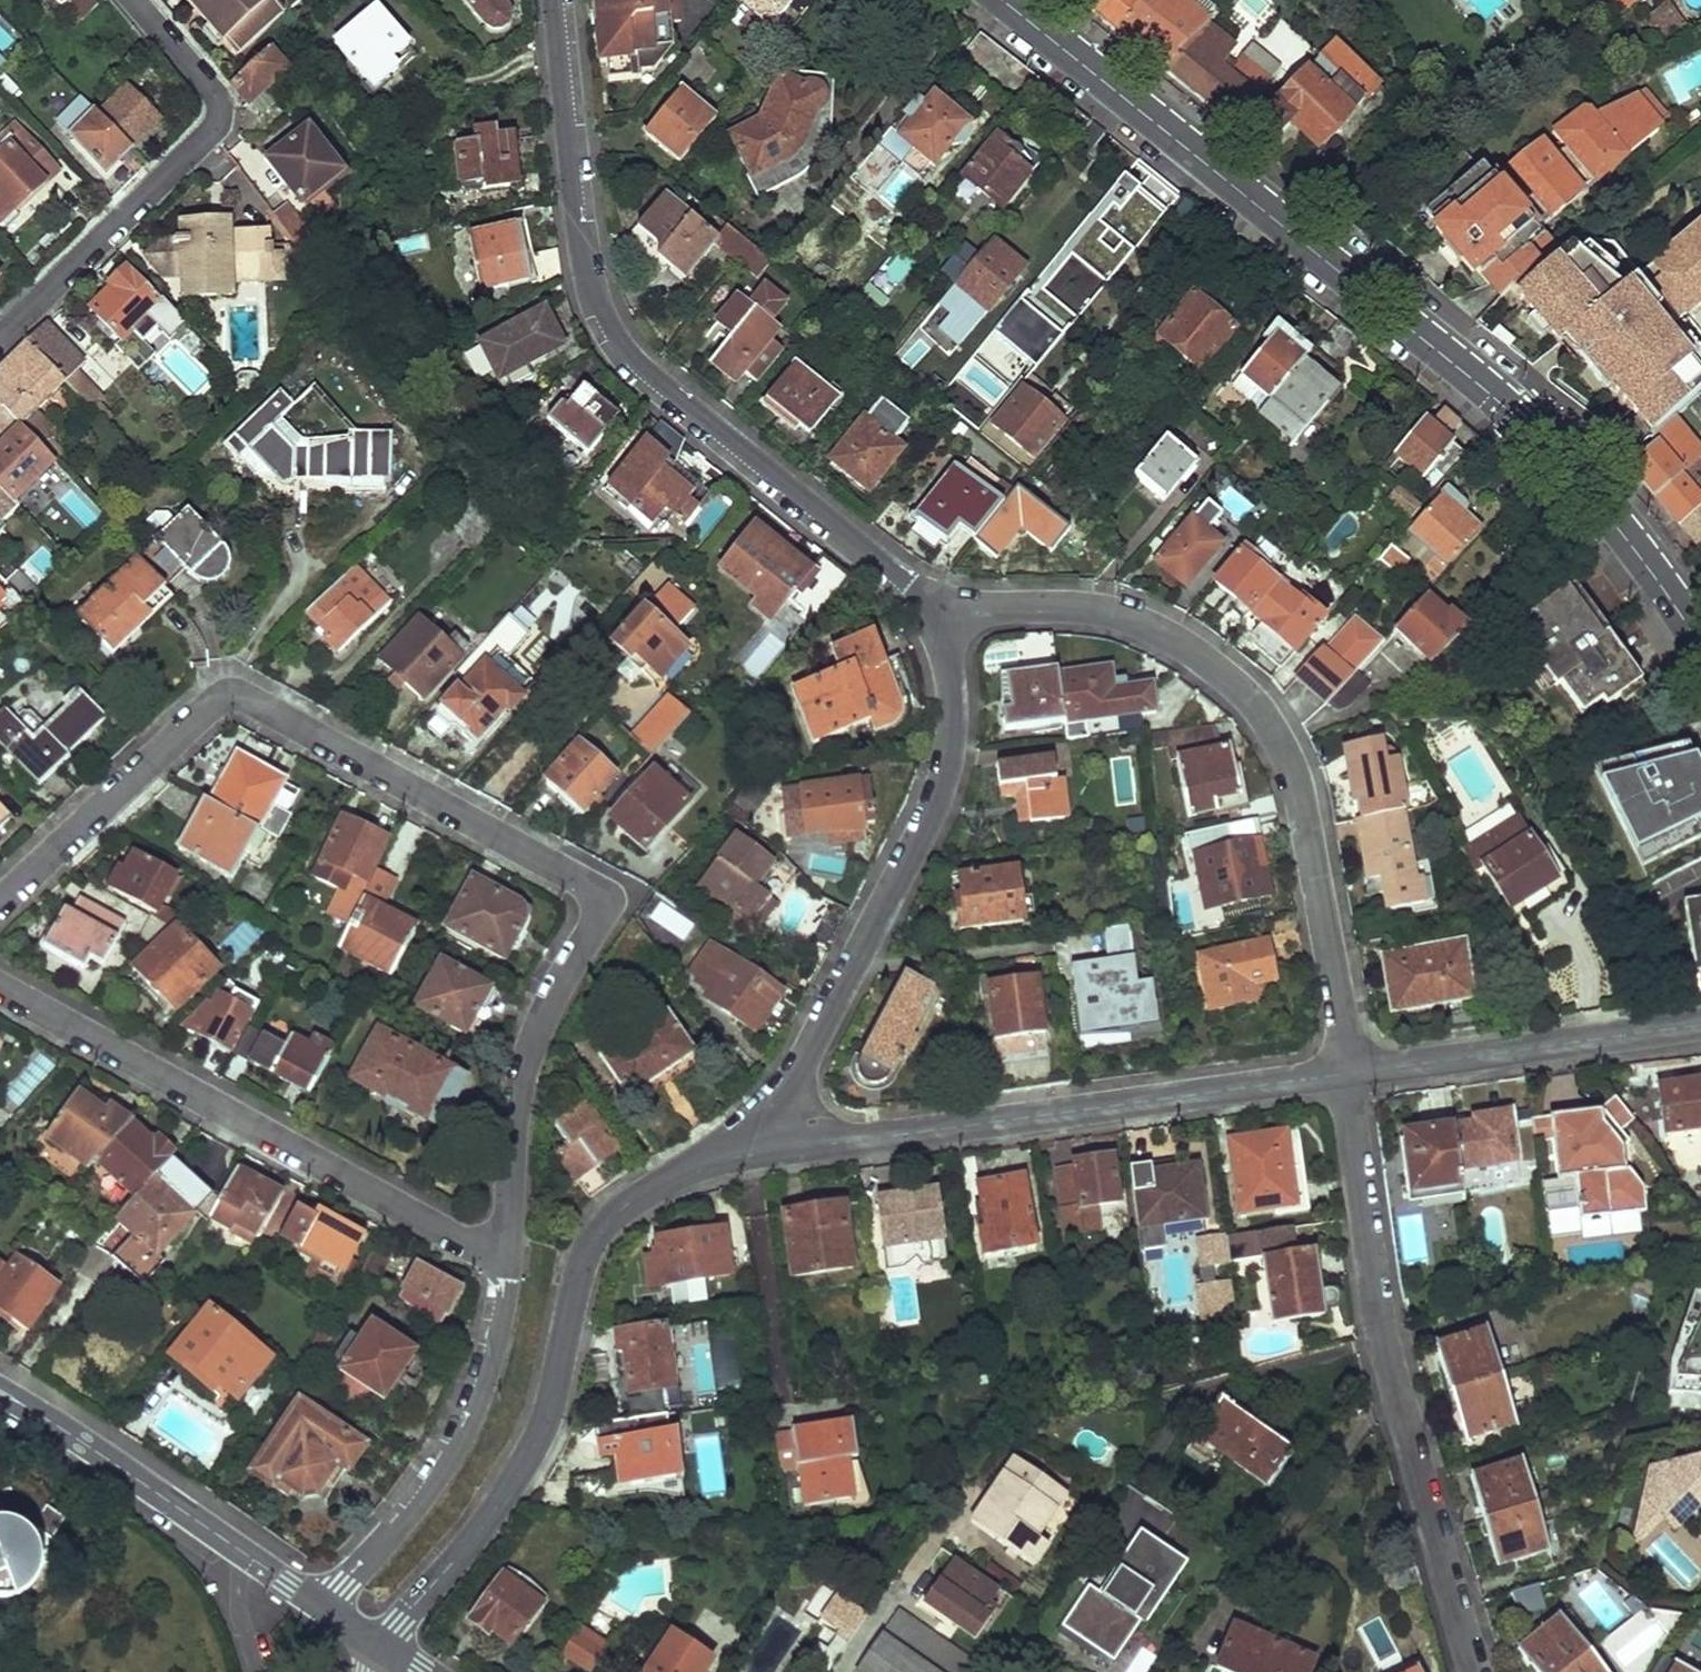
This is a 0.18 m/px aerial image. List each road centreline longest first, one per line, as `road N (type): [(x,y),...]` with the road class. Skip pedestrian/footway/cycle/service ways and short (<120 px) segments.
road 1 (primary): [(1006,0),(1518,413),(1623,533),(1700,650)]
road 2 (residential): [(553,0),(575,227),(587,283),(610,332),(937,617)]
road 3 (residential): [(0,900),(207,704),(235,697),(575,880),(592,900),(591,931)]
road 4 (residential): [(1343,1073),(1343,1019),(1300,788),(1255,701),(1166,634),(1104,611),(1062,605),(937,617)]
road 5 (residential): [(783,1149),(680,1175),(612,1216),(591,1239),(531,1450),(387,1646)]
road 6 (residential): [(1474,1671),(1382,1356),(1343,1073)]
road 7 (residential): [(0,984),(512,1263)]
road 8 (residential): [(937,617),(953,699),(943,777),(805,1058),(783,1113),(783,1149)]
road 9 (residential): [(1343,1073),(783,1149)]
road 10 (residential): [(0,339),(219,117),(210,88),(134,0)]
road 11 (residential): [(323,1606),(422,1499),(468,1429),(498,1345),(512,1263)]
road 12 (tertiary): [(0,1391),(323,1606)]
road 13 (residential): [(1700,1021),(1343,1073)]
road 14 (residential): [(512,1263),(528,1066),(539,1028),(591,931)]

